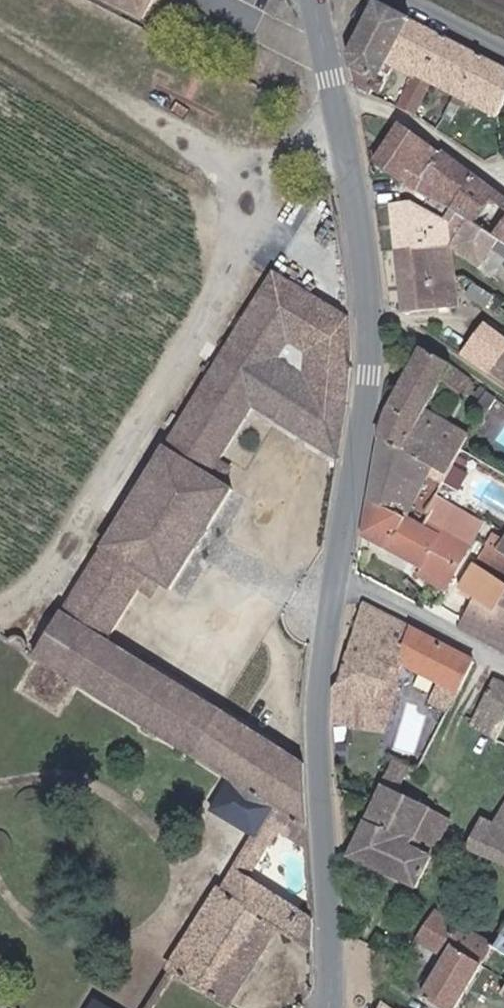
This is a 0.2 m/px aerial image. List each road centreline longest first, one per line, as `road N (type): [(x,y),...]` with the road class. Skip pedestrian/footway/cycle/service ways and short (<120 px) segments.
road 1 (secondary): [(337,577),(372,372),(365,268),(312,0)]
road 2 (secondary): [(328,1007),(333,933),(320,674),(337,577)]
road 3 (residential): [(503,666),(337,577)]

